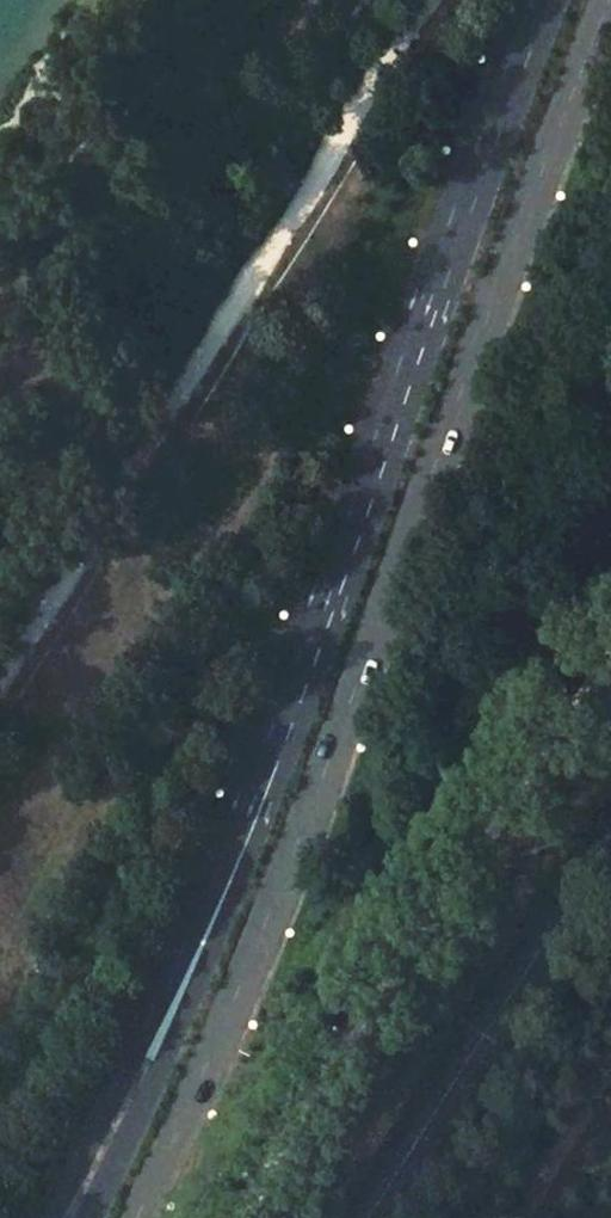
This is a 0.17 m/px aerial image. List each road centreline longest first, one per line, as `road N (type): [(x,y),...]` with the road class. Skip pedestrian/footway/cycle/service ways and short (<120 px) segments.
road 1 (primary): [(133,1217),(186,1111),(315,789),(608,0)]
road 2 (primary): [(543,0),(220,907)]
road 3 (primary): [(220,907),(38,1217)]
road 4 (primary): [(220,907),(193,999),(89,1217)]

